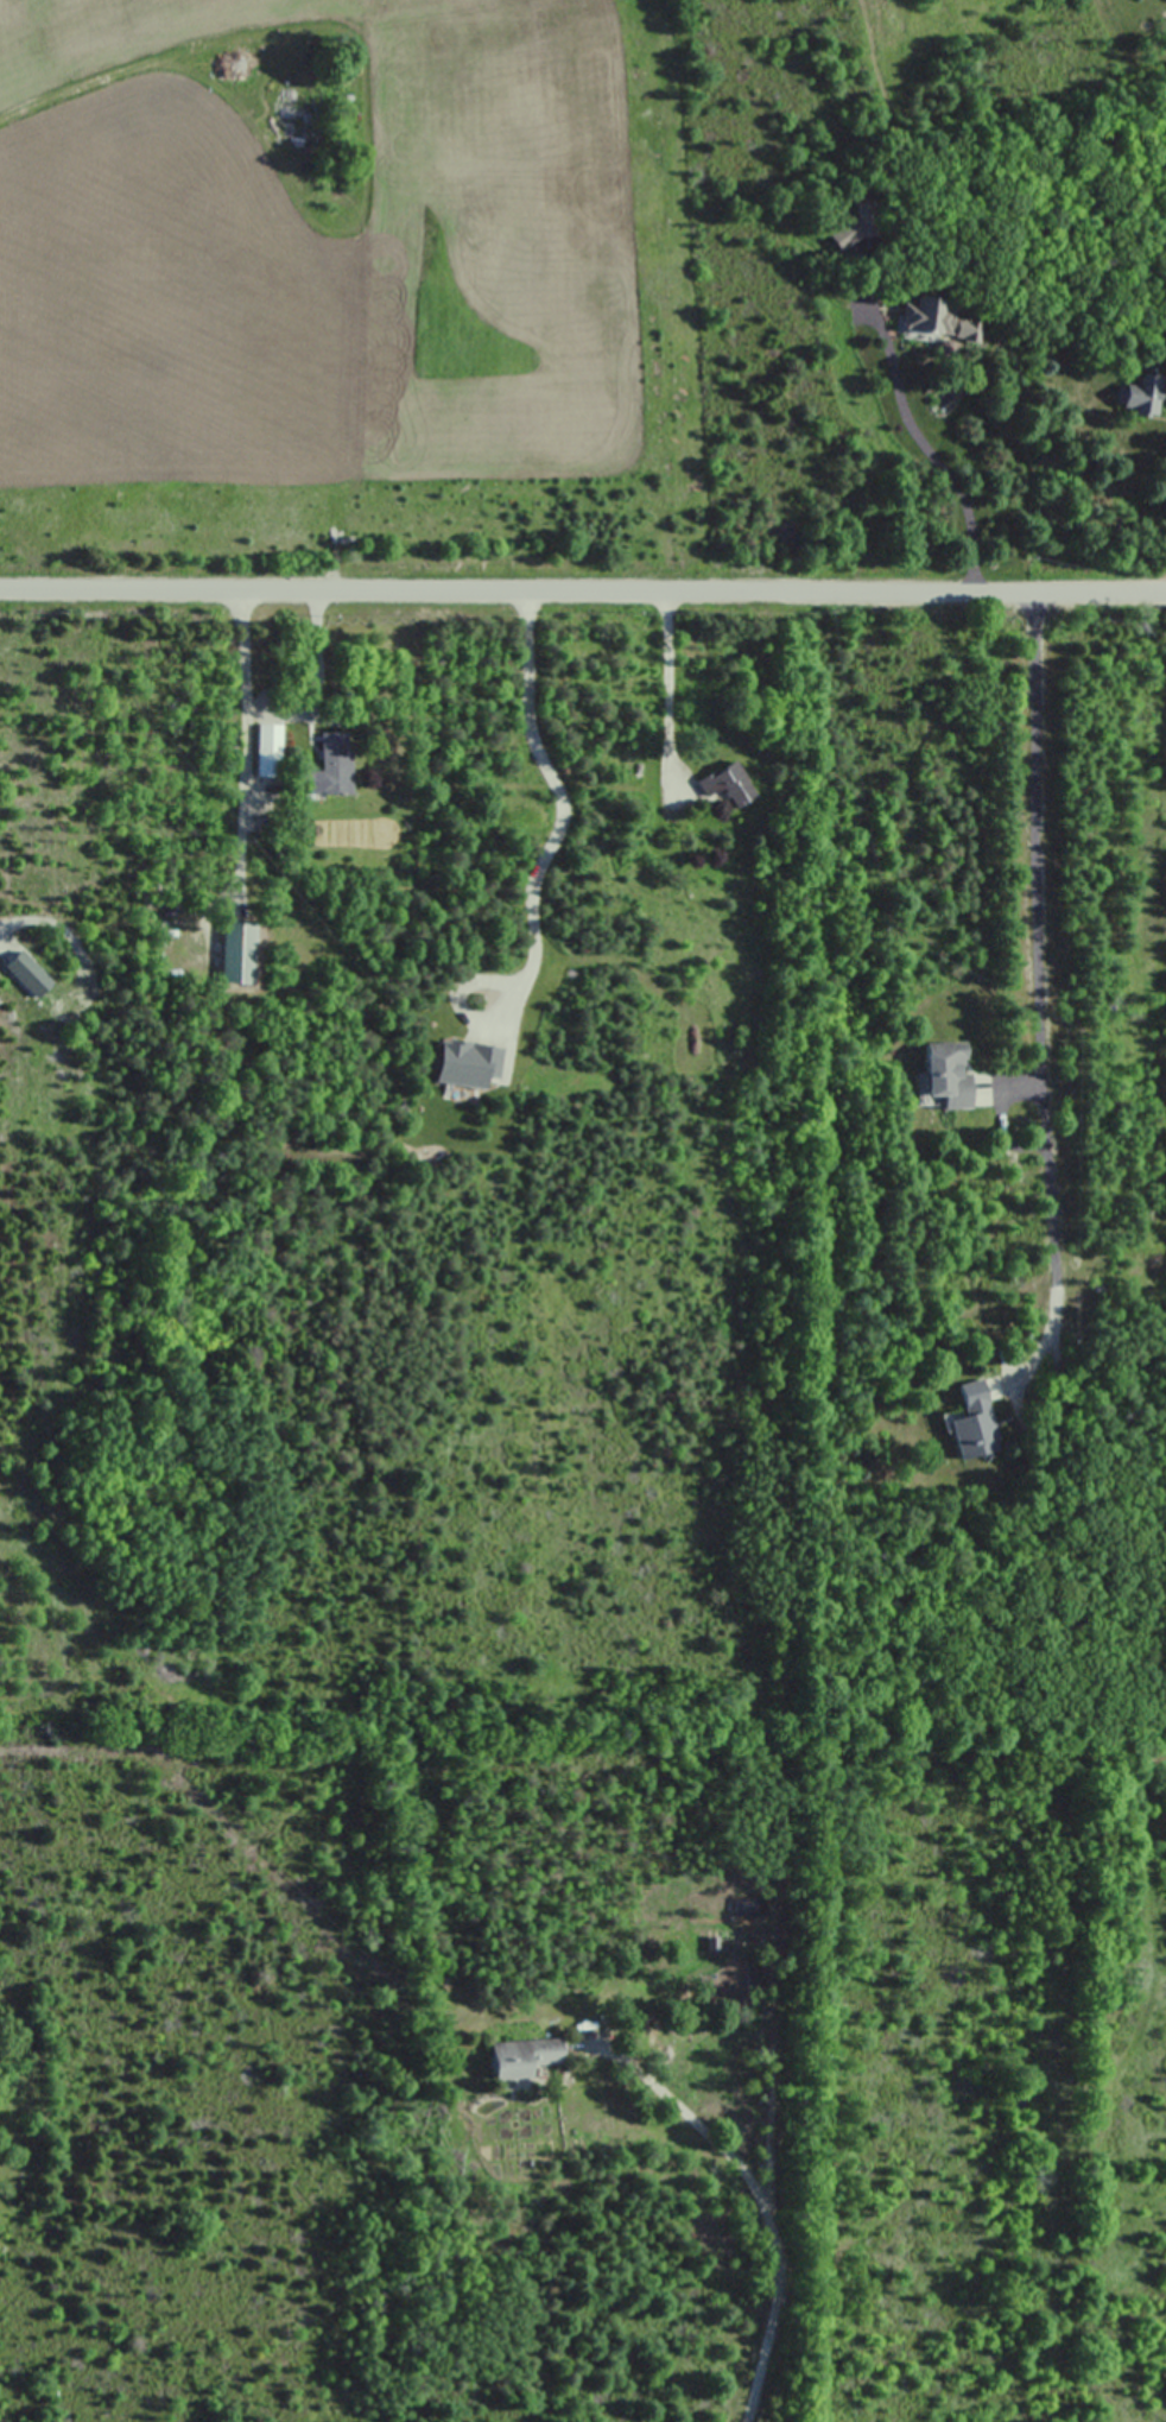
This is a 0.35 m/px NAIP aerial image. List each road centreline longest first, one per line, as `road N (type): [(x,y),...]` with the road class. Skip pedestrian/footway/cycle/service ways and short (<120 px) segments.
road 1 (residential): [(1165,584),(0,583)]

